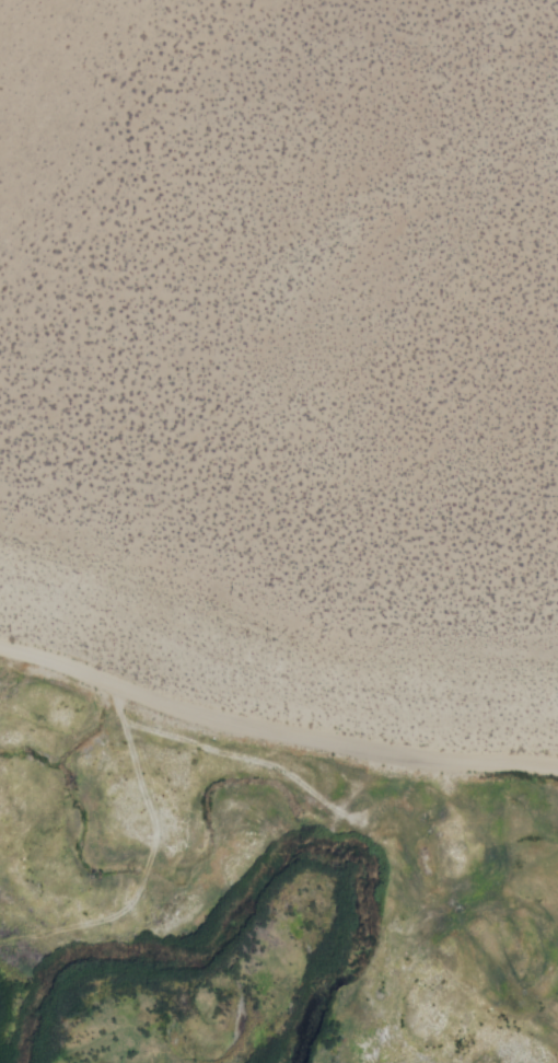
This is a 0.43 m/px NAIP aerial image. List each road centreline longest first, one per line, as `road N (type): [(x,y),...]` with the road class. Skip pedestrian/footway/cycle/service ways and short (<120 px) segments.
road 1 (track): [(0,645),(222,717),(323,732),(396,755),(557,760)]

